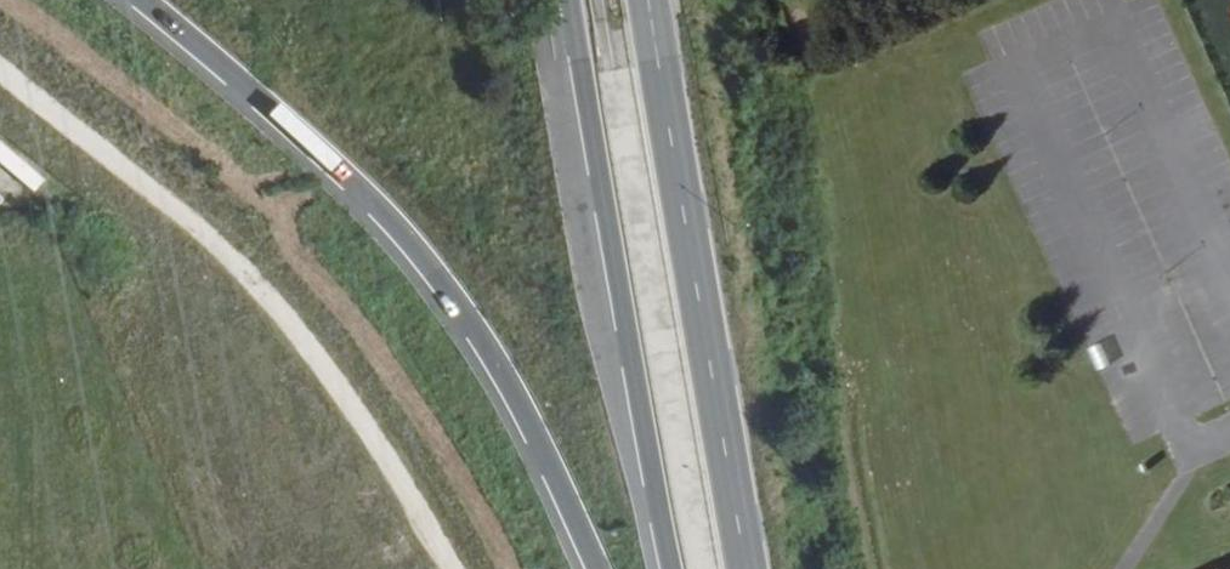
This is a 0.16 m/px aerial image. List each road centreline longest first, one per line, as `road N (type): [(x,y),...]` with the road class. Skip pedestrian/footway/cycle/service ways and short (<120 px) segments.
road 1 (primary): [(132,0),(297,133),(432,269),(507,380),(598,568)]
road 2 (primary): [(579,0),(678,568)]
road 3 (primary): [(746,568),(647,0)]

